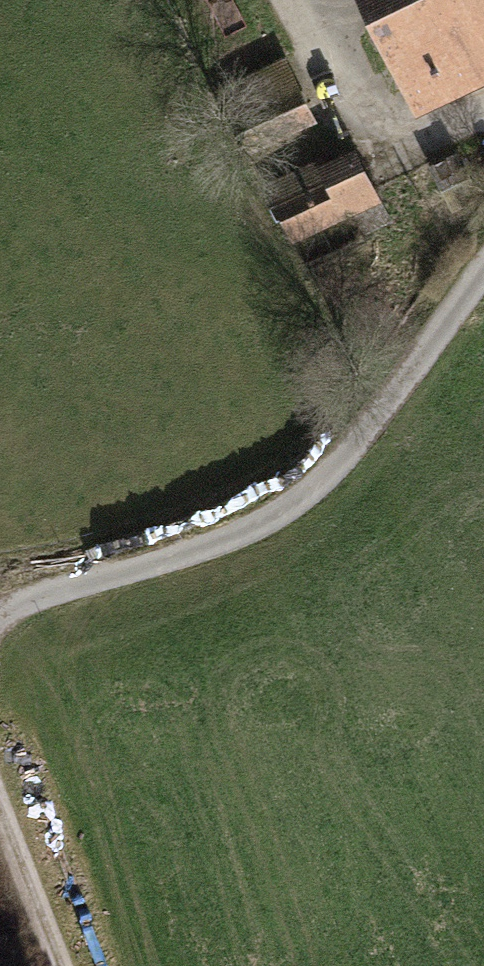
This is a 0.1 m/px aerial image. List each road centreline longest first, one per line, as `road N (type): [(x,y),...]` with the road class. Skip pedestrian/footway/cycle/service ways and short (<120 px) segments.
road 1 (track): [(0,611),(261,522),(336,463),(483,261)]
road 2 (track): [(483,122),(395,138),(352,115),(295,0)]
road 3 (track): [(76,965),(0,778)]

